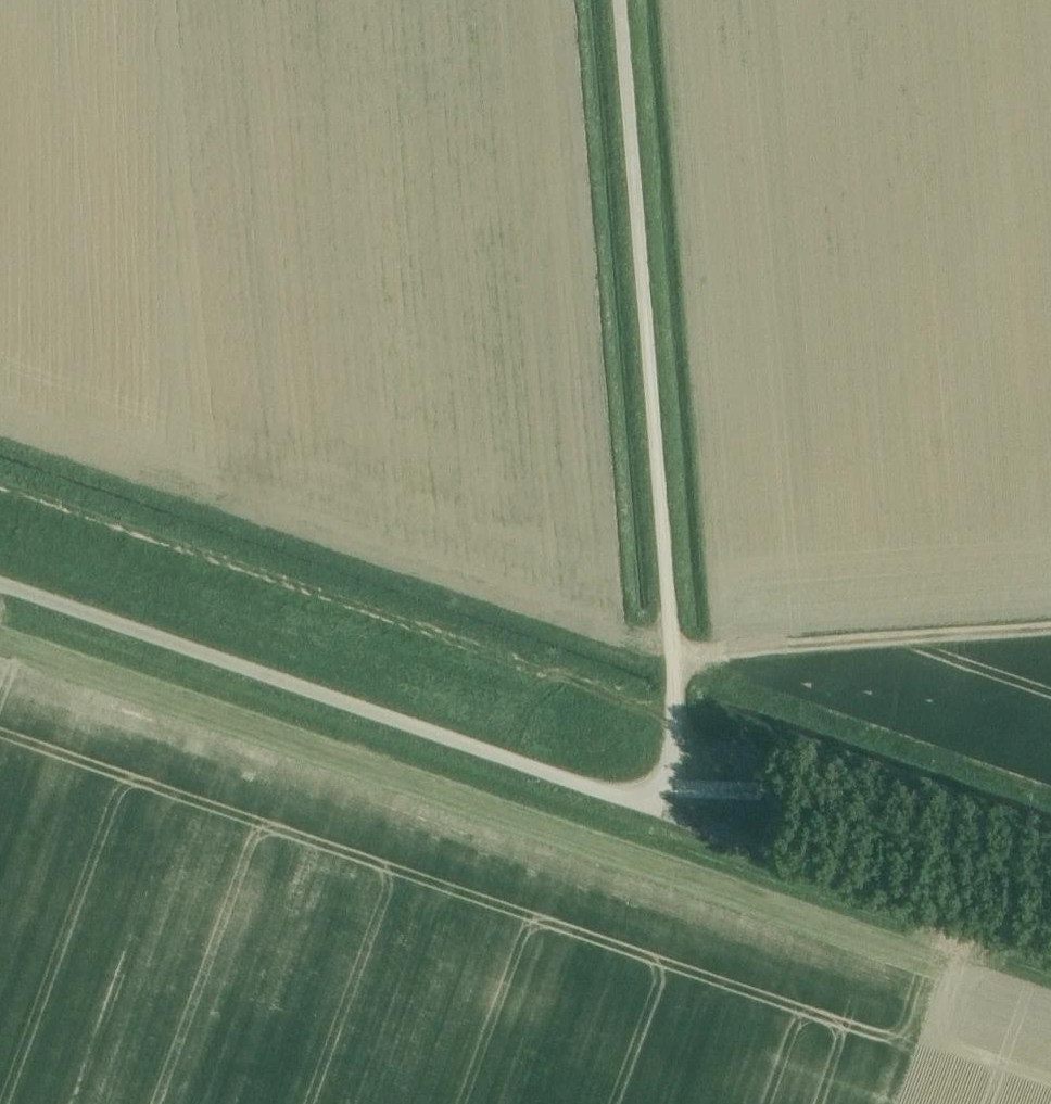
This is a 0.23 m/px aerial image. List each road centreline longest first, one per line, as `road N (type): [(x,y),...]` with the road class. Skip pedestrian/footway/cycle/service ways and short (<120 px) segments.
road 1 (unclassified): [(0,587),(653,808),(672,739),(675,663),(622,0)]
road 2 (track): [(1050,946),(653,808)]
road 3 (track): [(675,663),(1050,632)]

